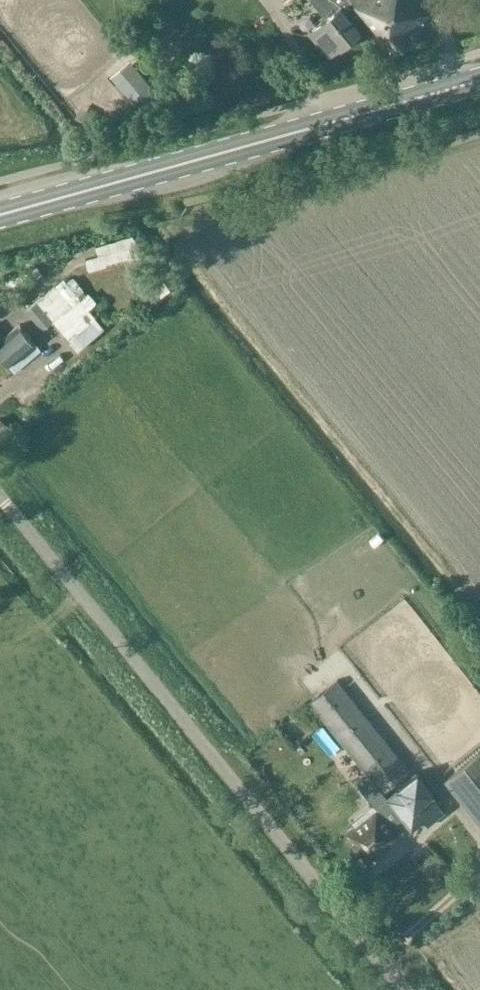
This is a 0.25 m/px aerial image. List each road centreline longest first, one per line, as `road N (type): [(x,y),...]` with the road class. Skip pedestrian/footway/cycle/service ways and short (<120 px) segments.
road 1 (unclassified): [(408,989),(0,496)]
road 2 (primary): [(0,215),(479,81)]

